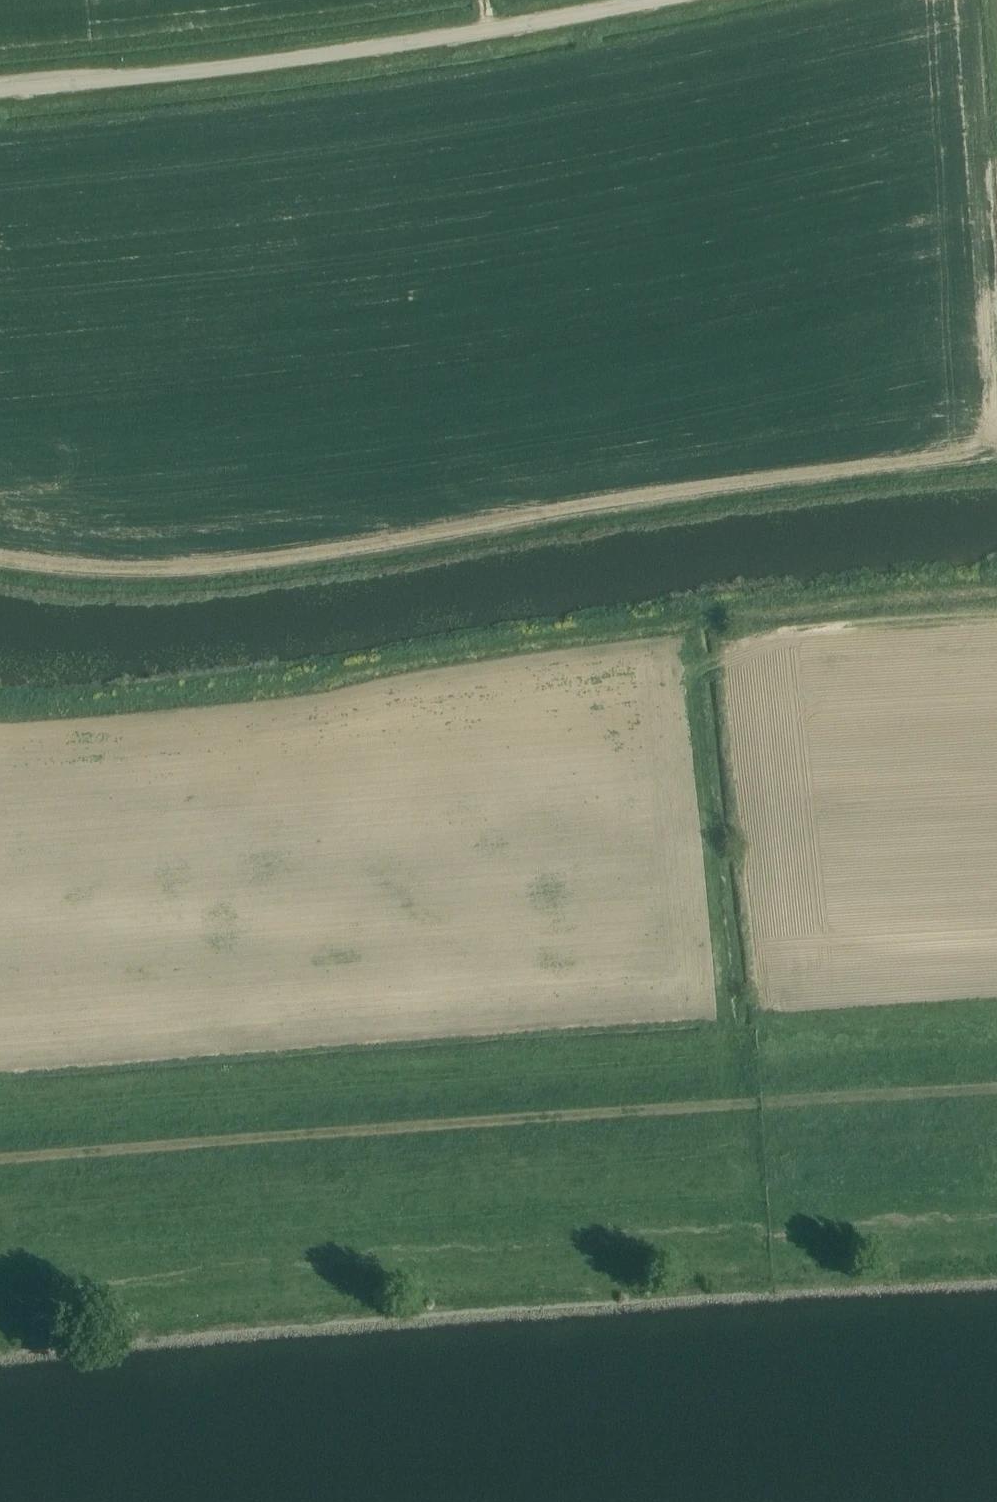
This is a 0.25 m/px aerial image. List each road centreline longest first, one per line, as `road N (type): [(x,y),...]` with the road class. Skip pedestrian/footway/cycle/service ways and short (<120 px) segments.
road 1 (unclassified): [(0,96),(413,48),(672,0)]

